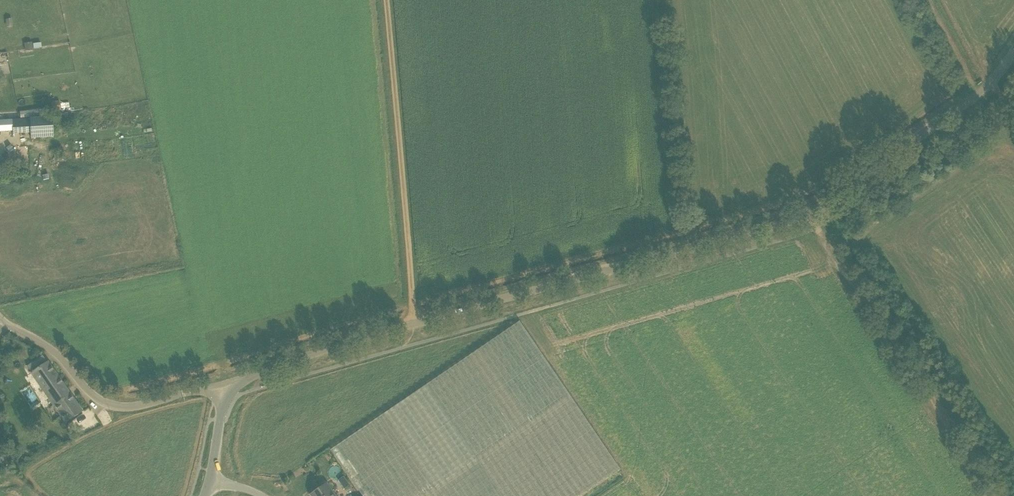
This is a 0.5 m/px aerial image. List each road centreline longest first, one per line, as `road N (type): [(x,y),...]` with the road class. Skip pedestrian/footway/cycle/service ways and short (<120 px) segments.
road 1 (unclassified): [(229,397),(262,372),(307,355),(809,214),(972,100),(1013,52)]
road 2 (track): [(817,227),(1000,495)]
road 3 (track): [(414,323),(387,0)]
road 4 (unclassified): [(229,397),(213,388),(140,406),(102,402),(59,354),(6,323)]

